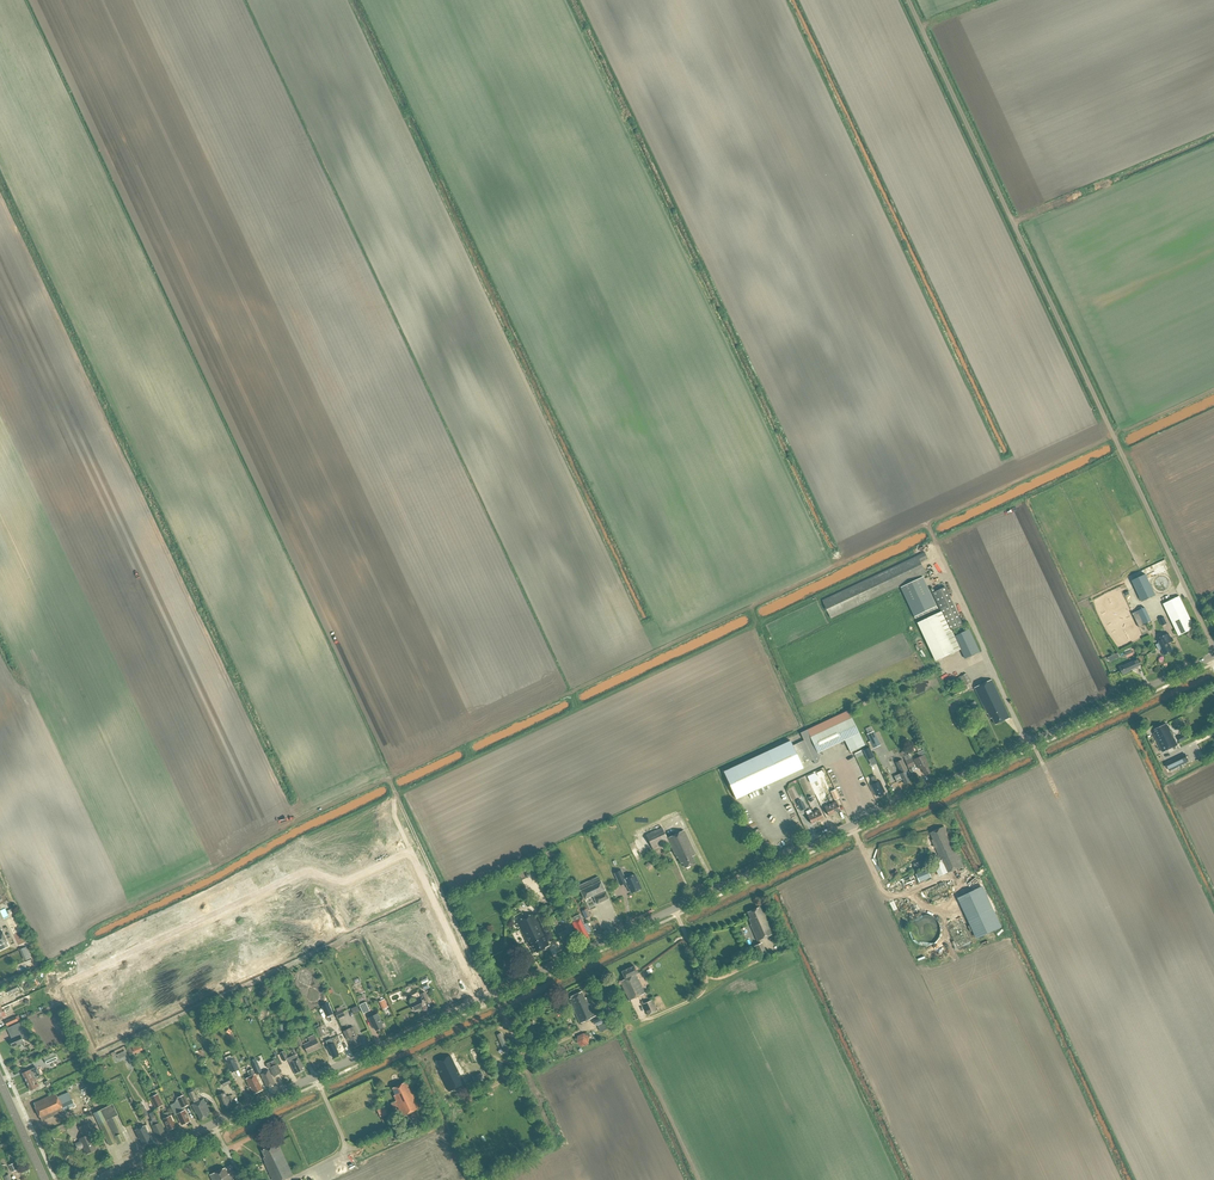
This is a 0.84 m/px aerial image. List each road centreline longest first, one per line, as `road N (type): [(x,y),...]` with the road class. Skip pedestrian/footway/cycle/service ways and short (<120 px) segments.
road 1 (tertiary): [(480,999),(1213,655)]
road 2 (track): [(388,779),(1114,437)]
road 3 (unclassified): [(909,0),(1213,649)]
road 4 (residential): [(67,983),(307,871),(342,882),(410,851),(480,999)]
road 5 (tertiary): [(100,1179),(480,999)]
road 6 (track): [(388,779),(89,929),(76,950),(86,974)]

